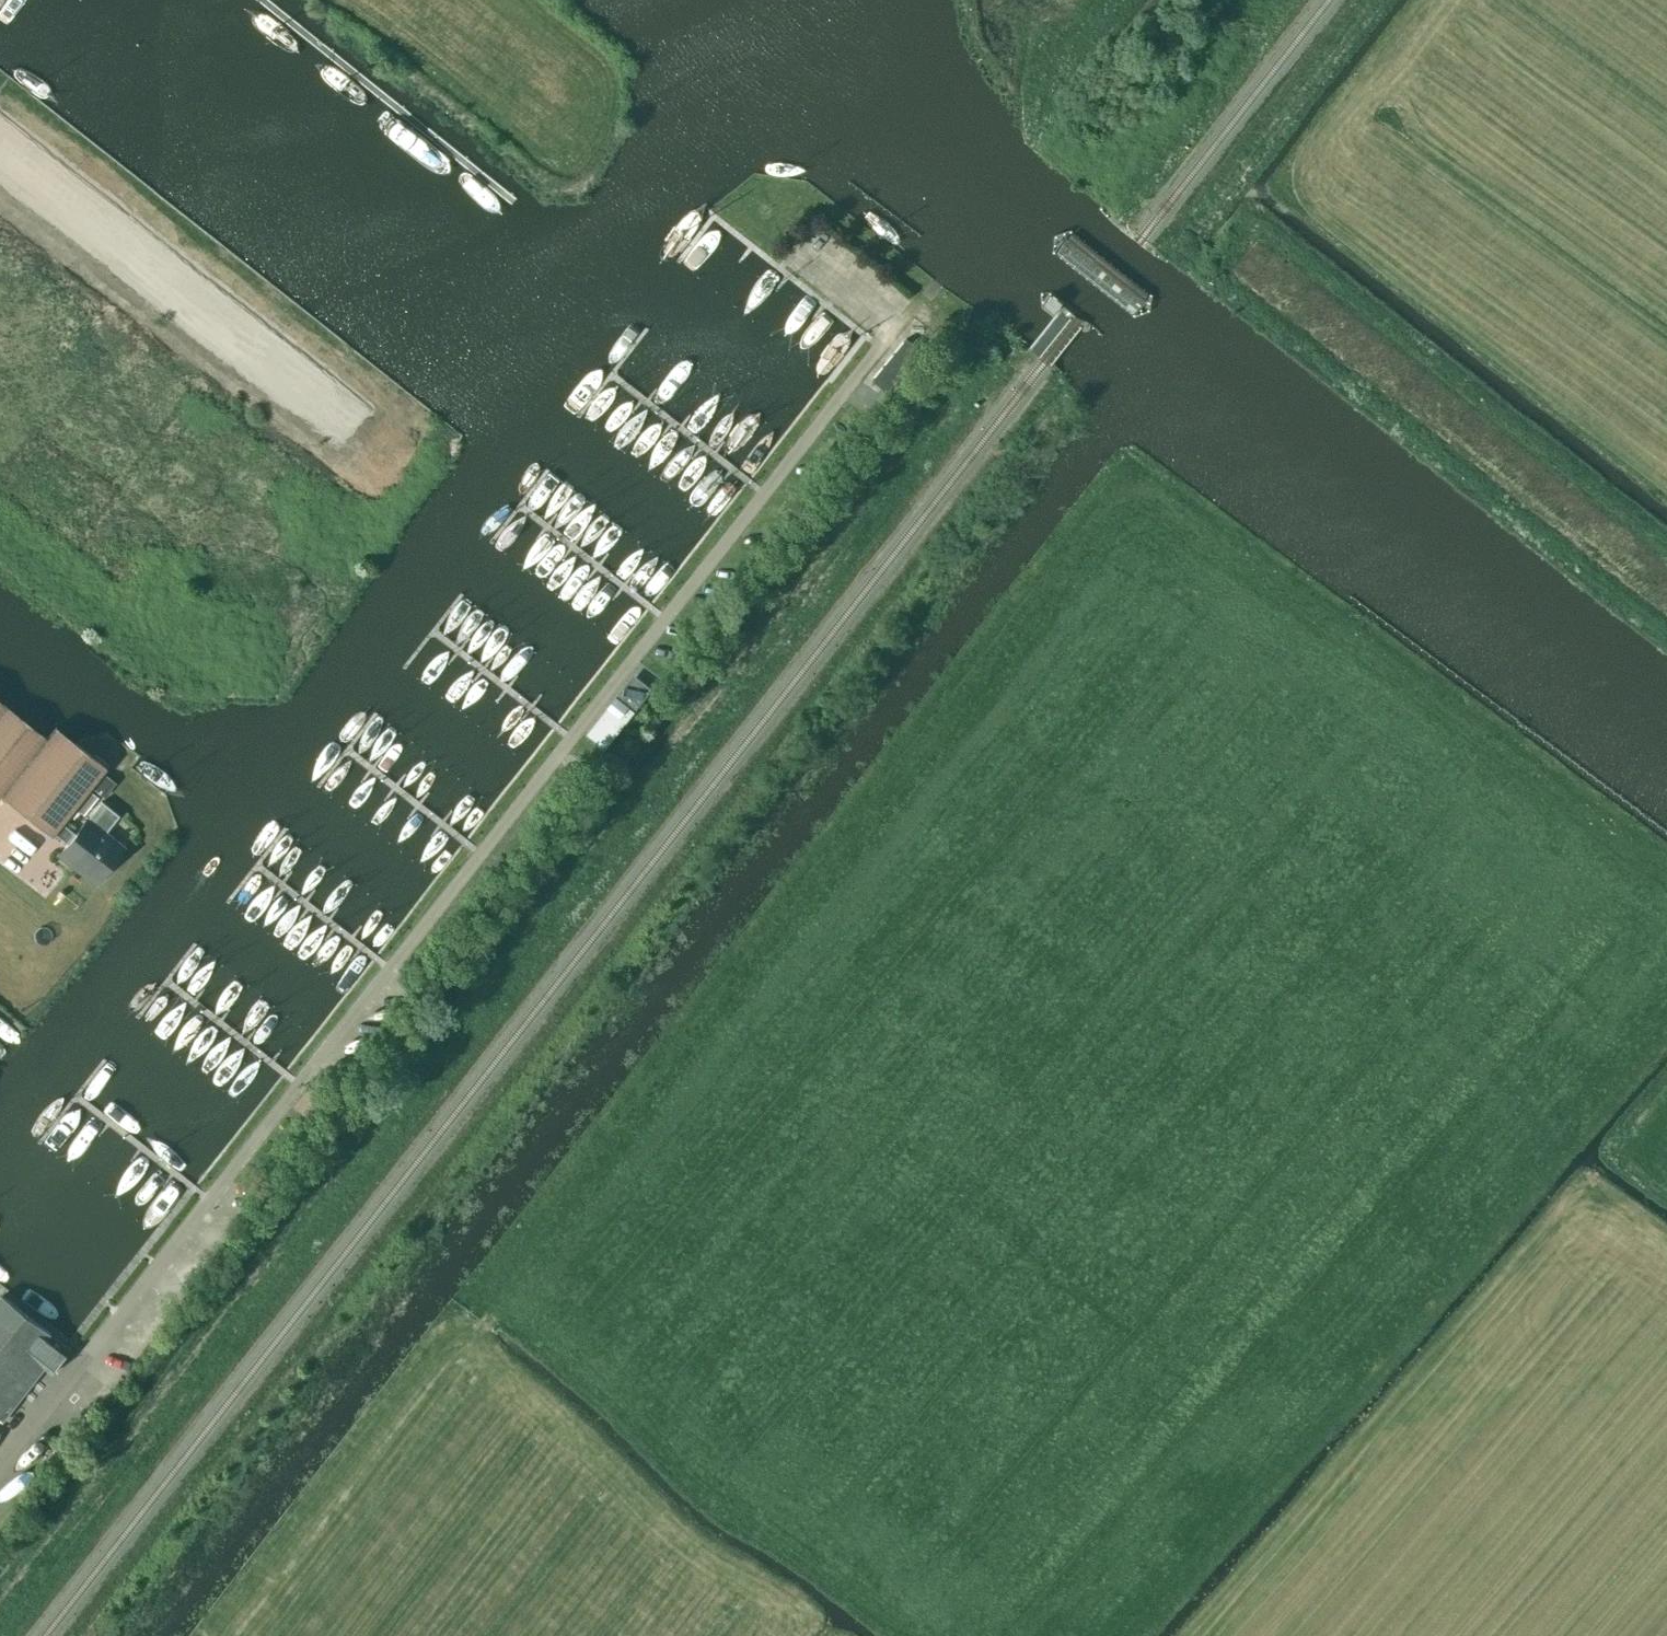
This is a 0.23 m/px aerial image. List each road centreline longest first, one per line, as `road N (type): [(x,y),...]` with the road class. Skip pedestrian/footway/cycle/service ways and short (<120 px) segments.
road 1 (unclassified): [(0,1491),(85,1386),(91,1353),(896,322)]

